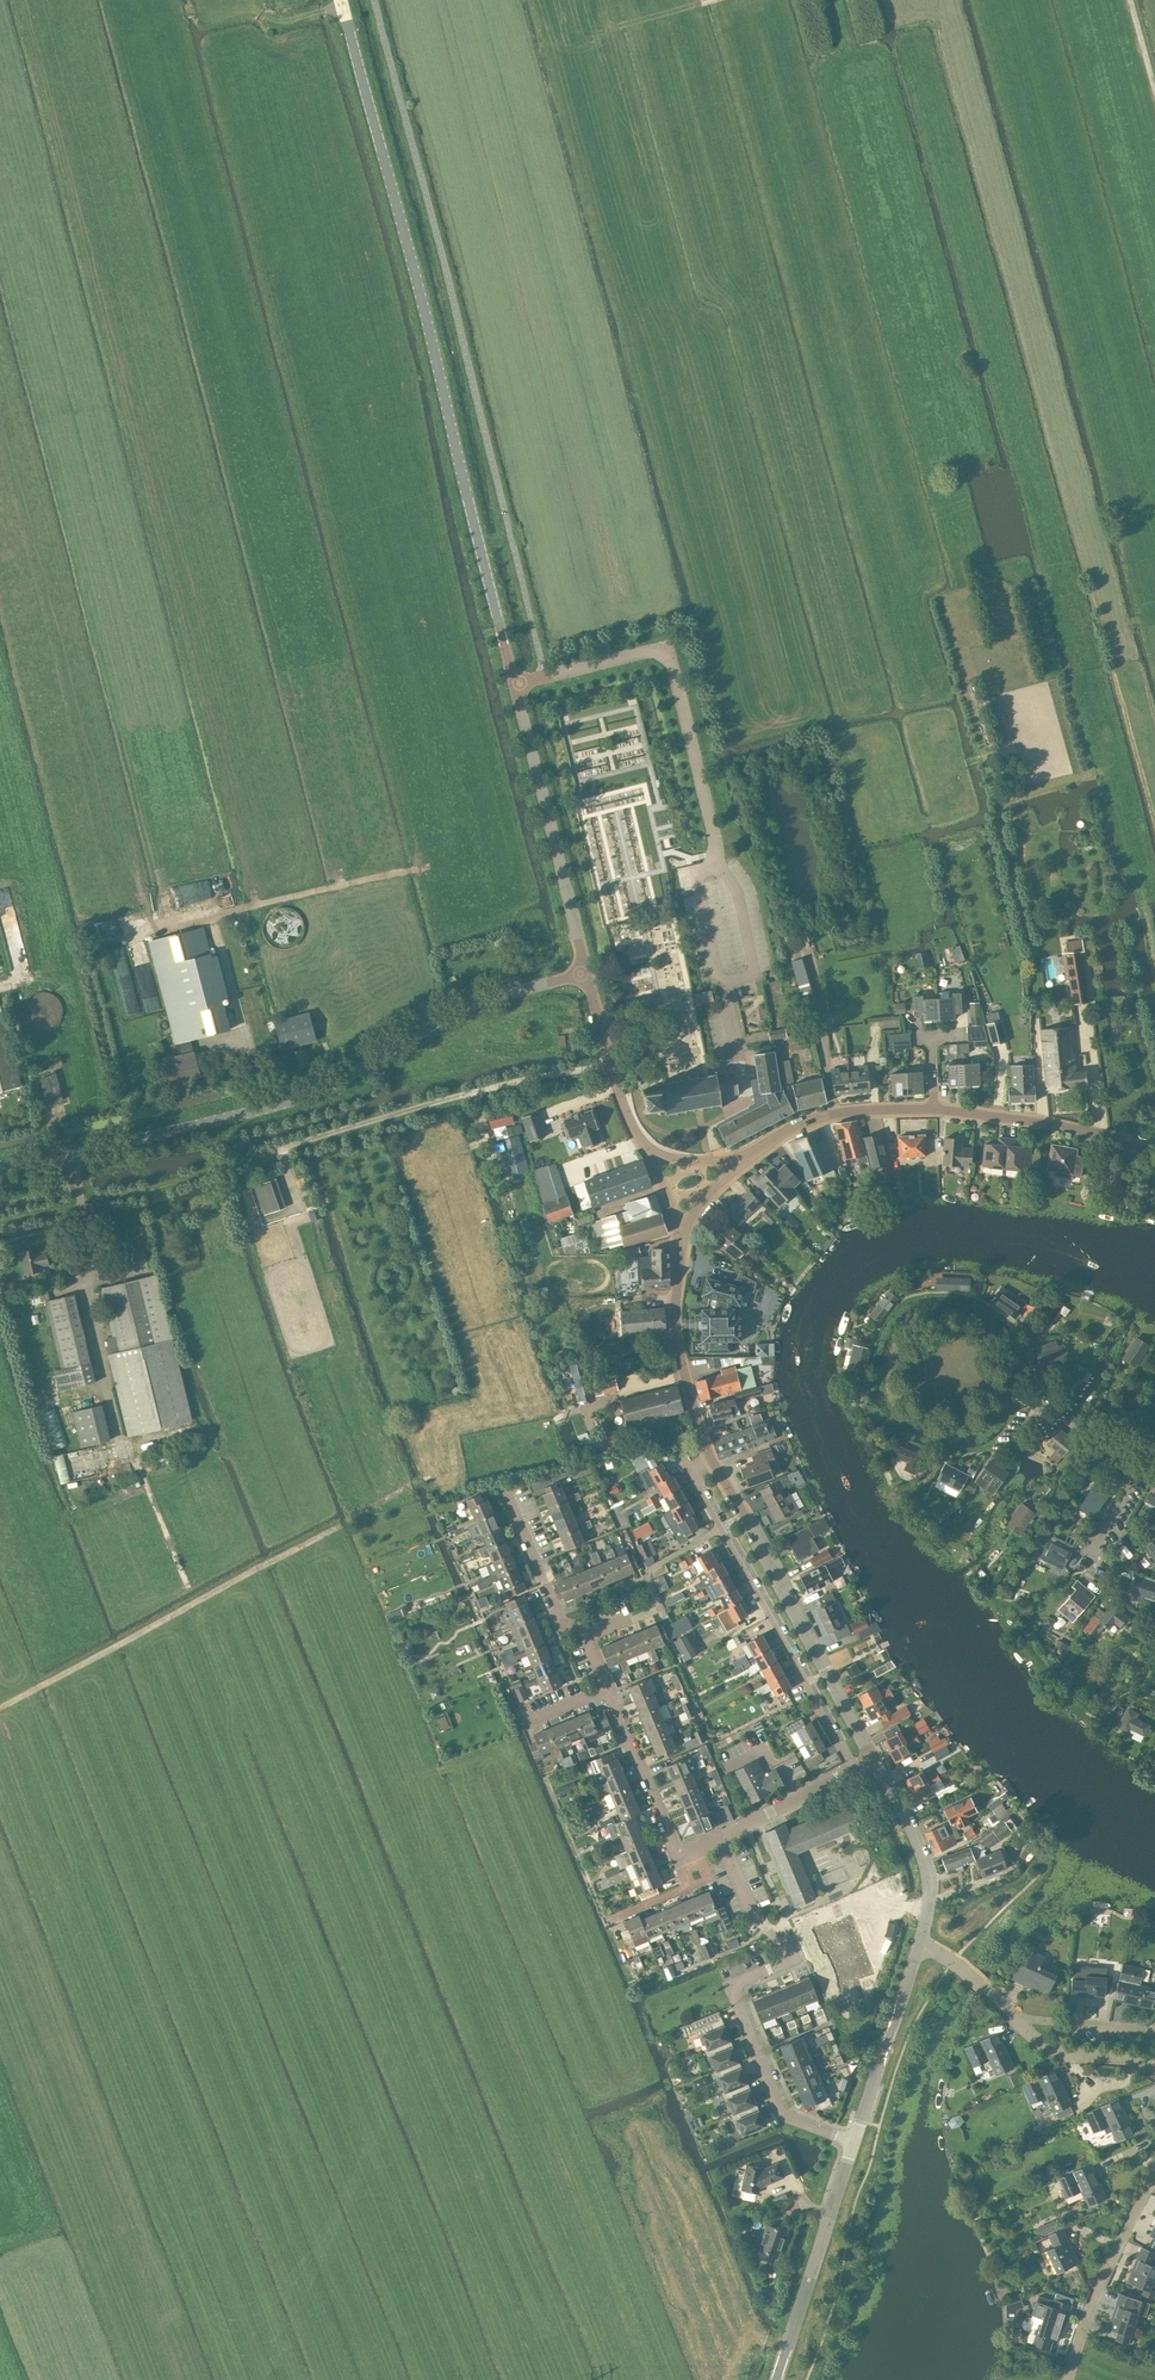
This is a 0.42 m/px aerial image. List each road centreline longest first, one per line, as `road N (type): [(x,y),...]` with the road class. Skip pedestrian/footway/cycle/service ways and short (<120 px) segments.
road 1 (tertiary): [(514,684),(342,0)]
road 2 (tertiary): [(0,1168),(306,1096),(444,1018),(585,972)]
road 3 (track): [(80,1203),(471,1092),(610,1065)]
road 4 (tertiary): [(1154,1147),(968,1112),(857,1111),(815,1121),(740,1163)]
road 5 (residential): [(854,2140),(782,2115),(735,1994),(741,1980),(789,1957),(752,1914),(721,1841)]
road 6 (track): [(0,1709),(338,1527)]
road 7 (unclassified): [(514,684),(651,651),(669,656),(715,857)]
road 8 (unclassified): [(709,1456),(690,1471),(855,1768)]
road 9 (tertiary): [(873,1758),(709,1456)]
road 10 (tertiary): [(585,972),(514,684)]
road 11 (tertiary): [(776,2379),(854,2140)]
road 12 (residential): [(721,1841),(679,1859),(609,1692)]
road 13 (residential): [(609,1692),(585,1638),(560,1625),(509,1496)]
road 14 (residential): [(1068,2379),(1103,2277),(1154,2172)]
road 15 (tertiary): [(709,1456),(676,1340),(684,1240)]
road 16 (tertiary): [(854,2140),(922,1945)]
road 17 (tertiary): [(922,1945),(928,1870),(873,1758)]
road 18 (tertiary): [(650,1151),(620,1097),(585,972)]
road 19 (residential): [(855,1768),(721,1841)]
road 20 (residential): [(1154,2066),(1067,2054),(1026,2030)]
road 21 (residential): [(1026,2030),(969,1975),(922,1945)]
road 22 (residential): [(1154,2038),(1058,2023),(1026,2030)]
road 23 (unclassified): [(1154,1455),(1035,1415)]
road 24 (track): [(351,1520),(419,1481),(463,1470)]

